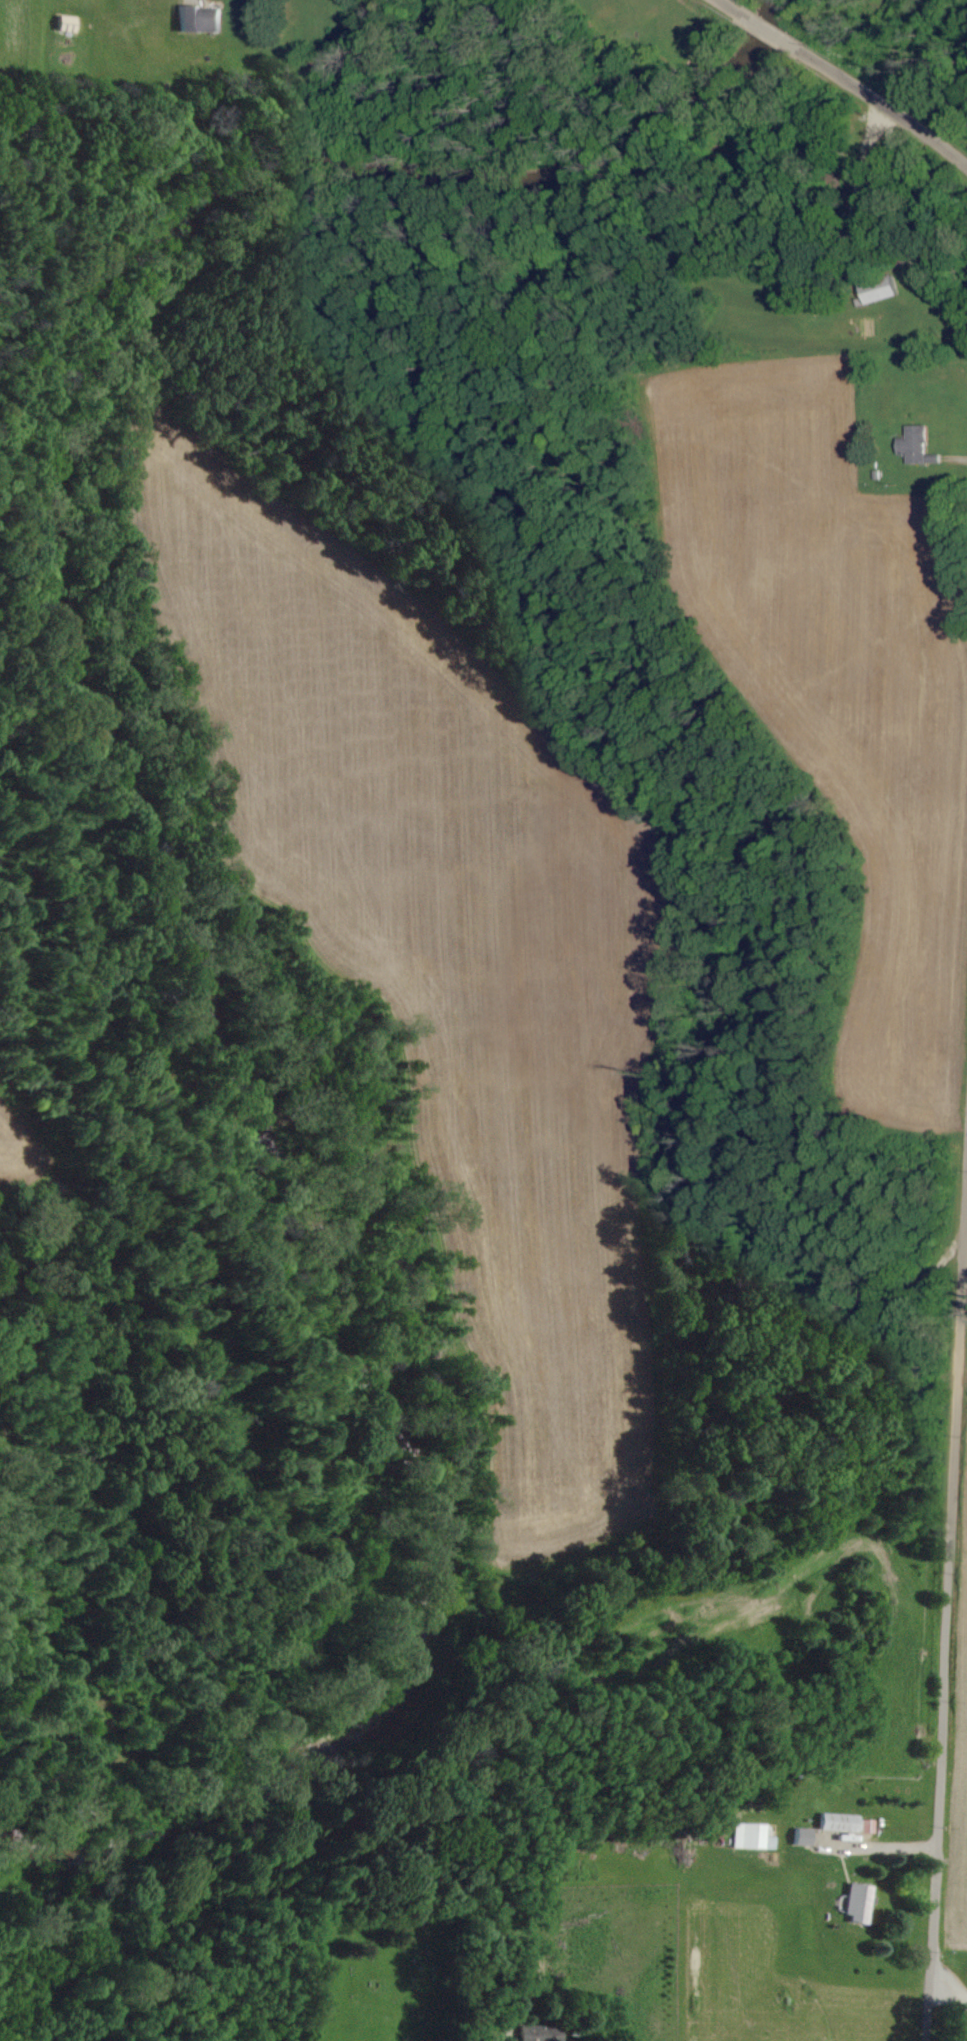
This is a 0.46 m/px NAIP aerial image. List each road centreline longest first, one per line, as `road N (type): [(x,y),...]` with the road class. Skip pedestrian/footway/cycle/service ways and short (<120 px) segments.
road 1 (residential): [(926,2040),(966,1151)]
road 2 (residential): [(966,169),(798,48)]

